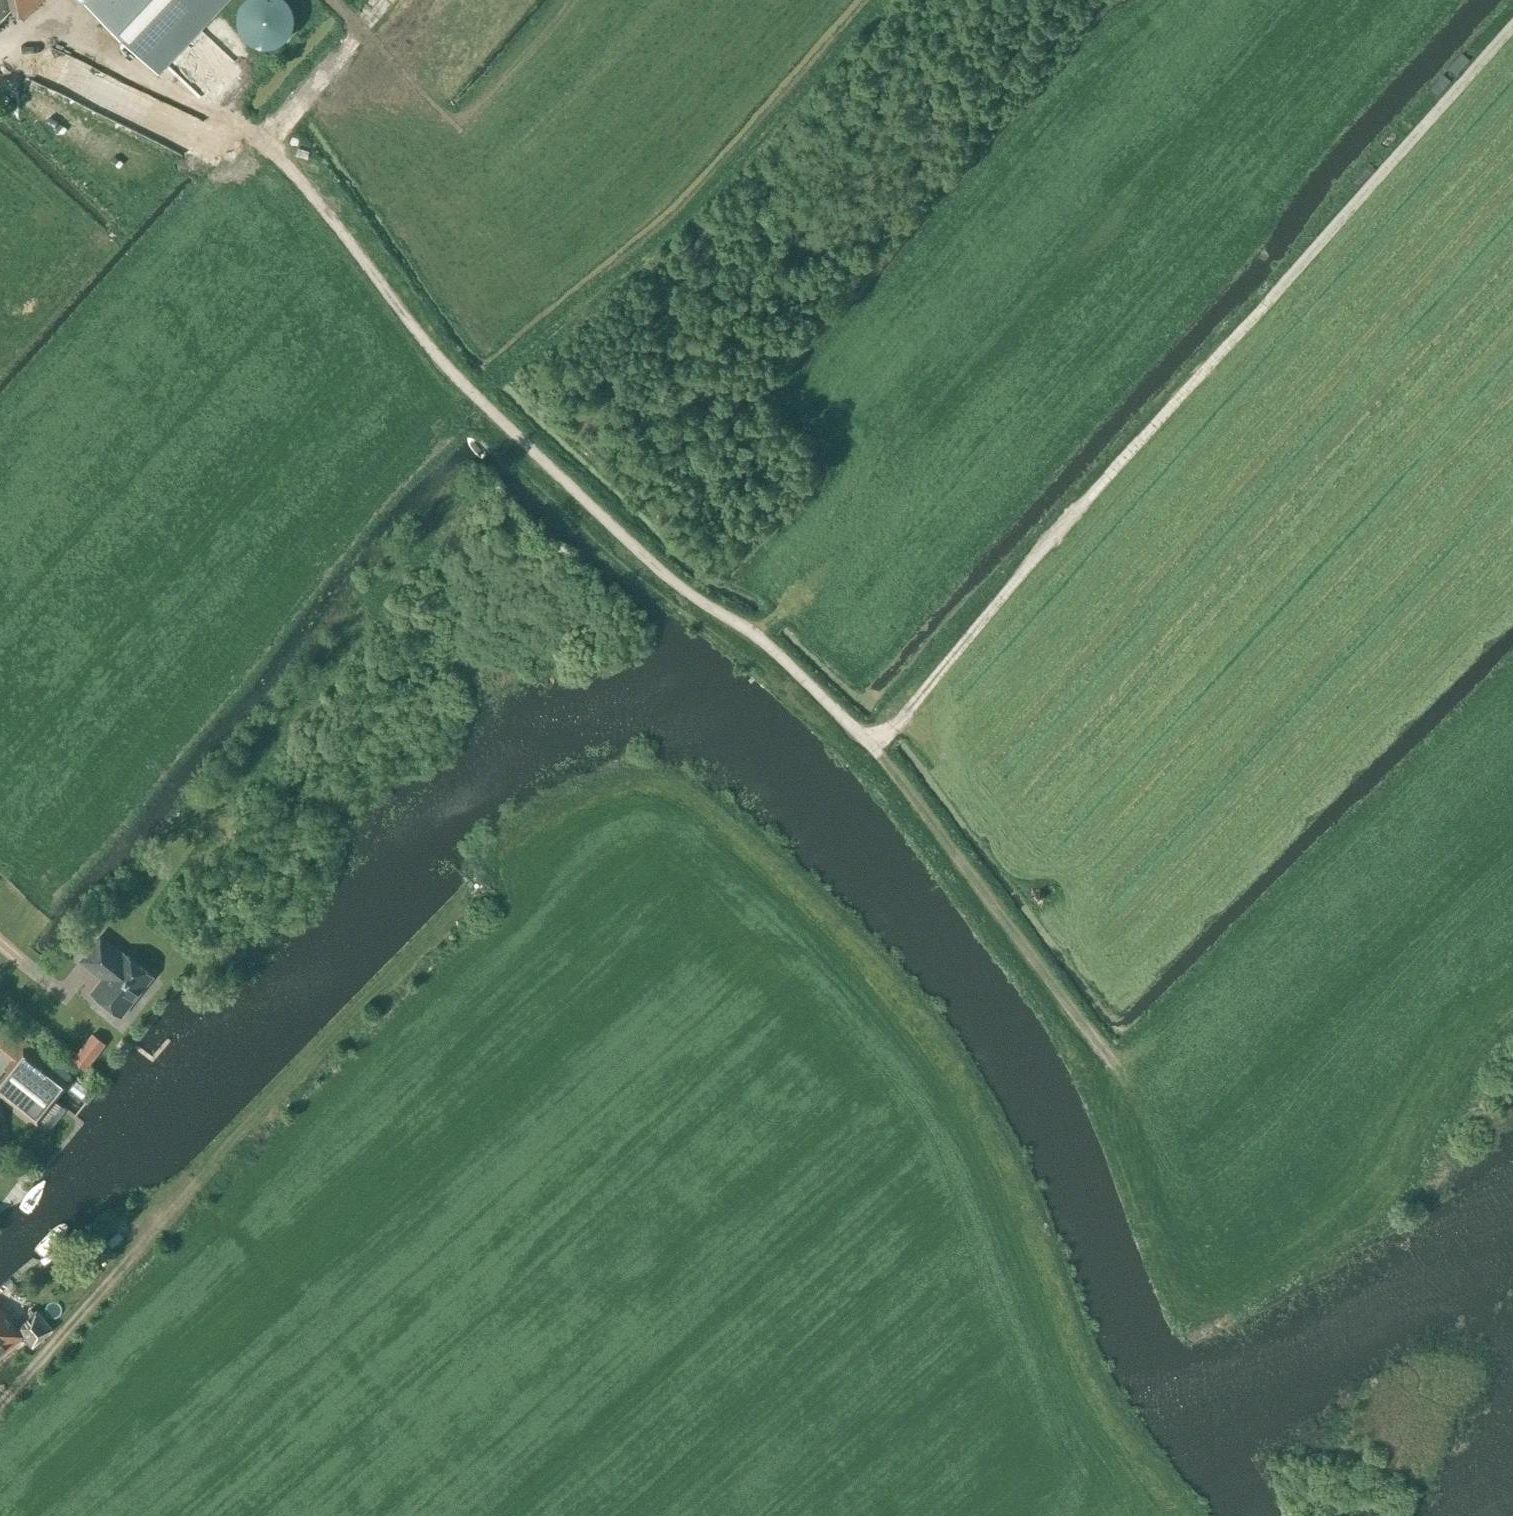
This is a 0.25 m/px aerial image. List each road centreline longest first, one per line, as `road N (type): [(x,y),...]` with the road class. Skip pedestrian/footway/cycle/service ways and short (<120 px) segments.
road 1 (track): [(0,1406),(92,1305)]

